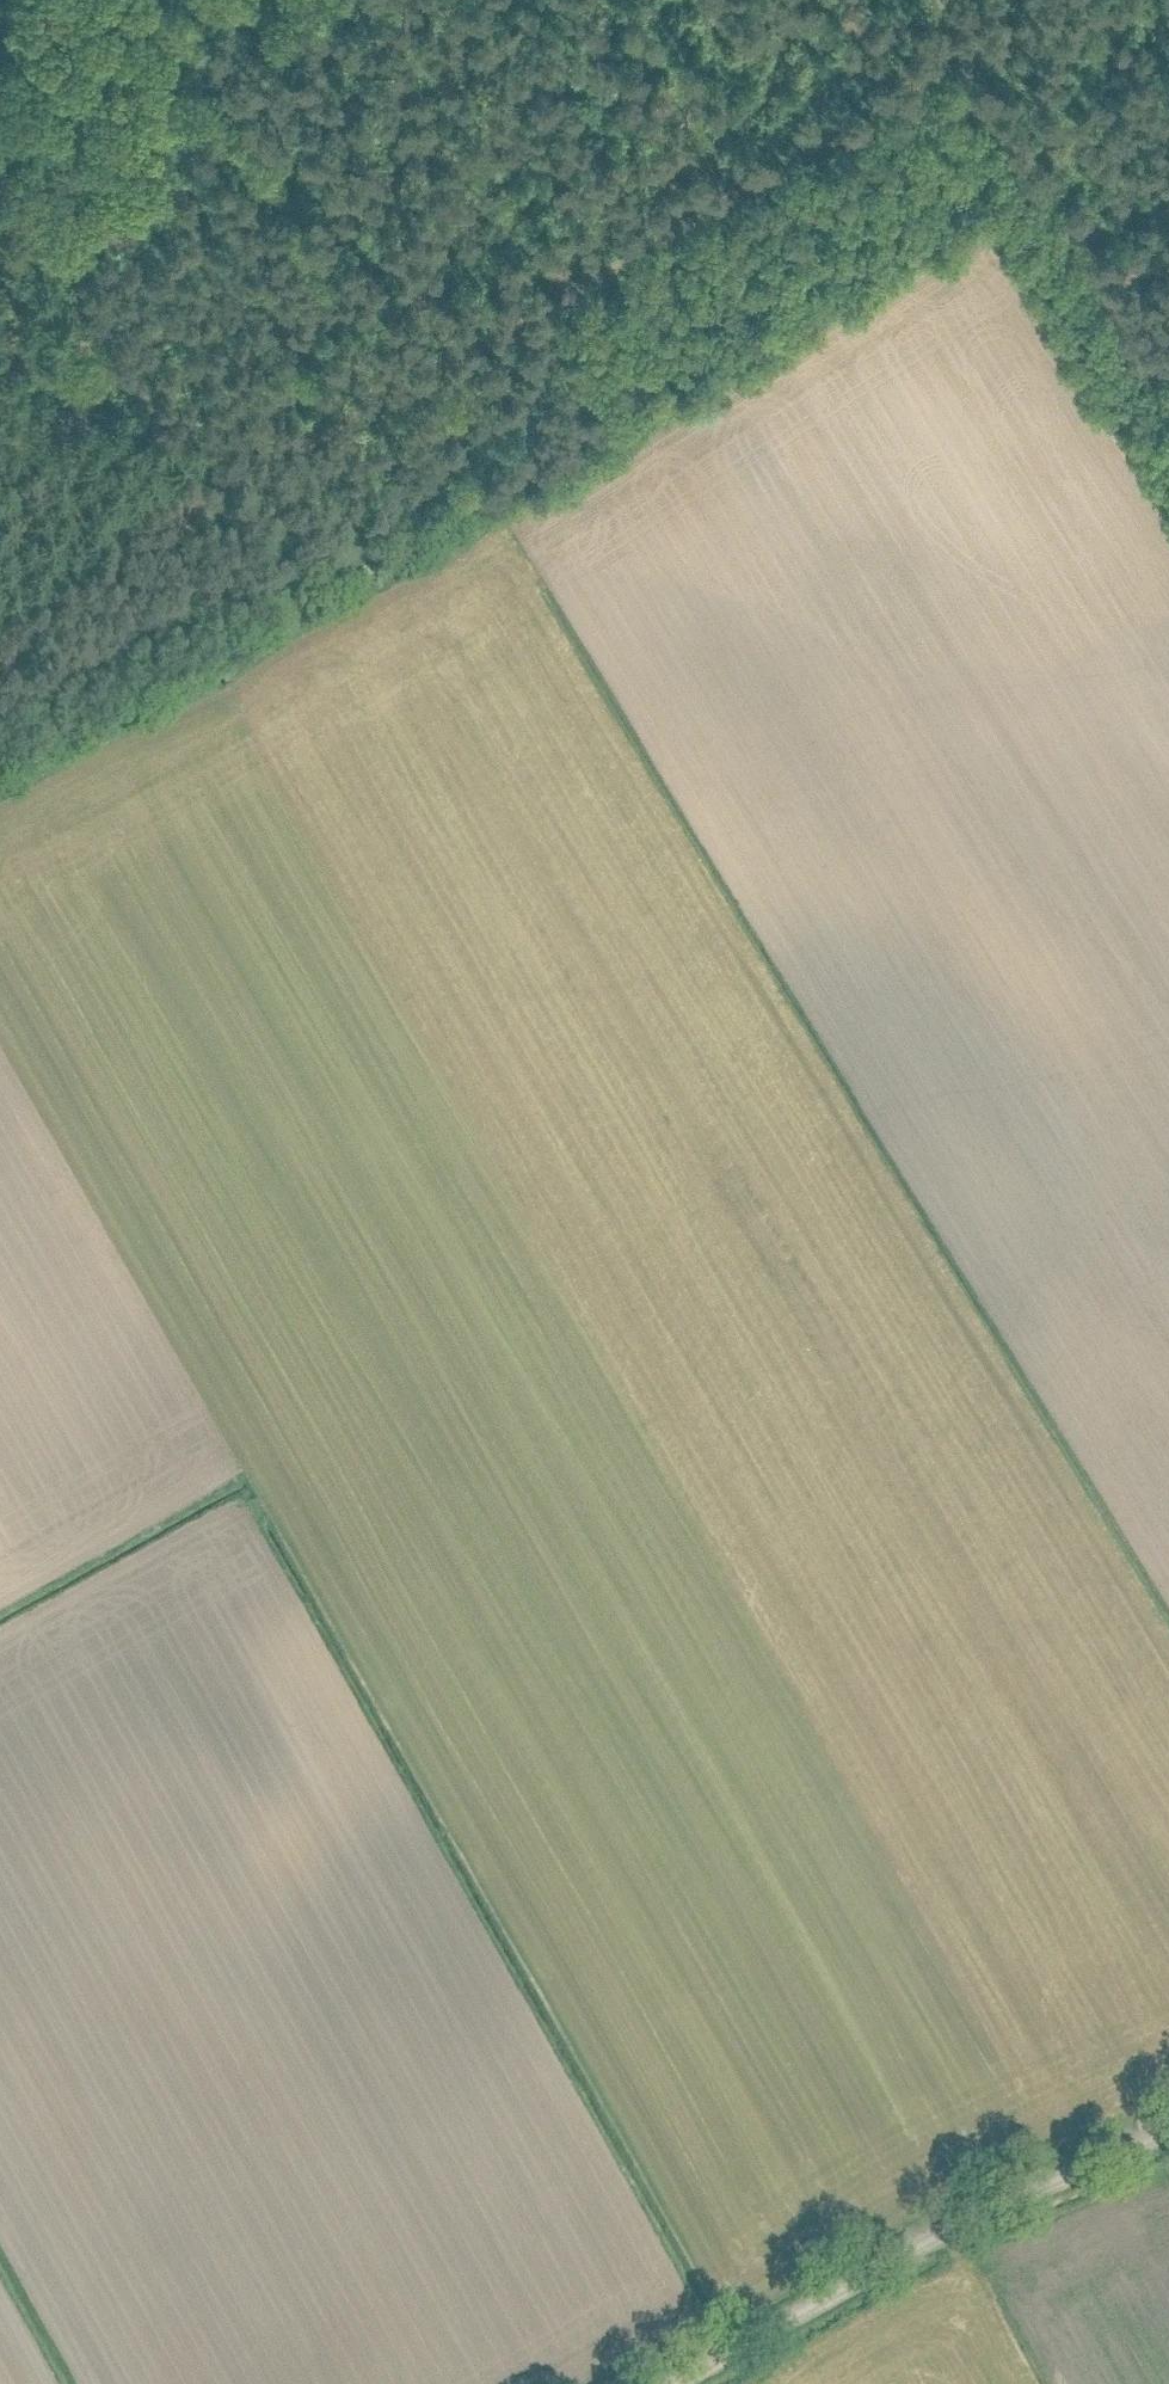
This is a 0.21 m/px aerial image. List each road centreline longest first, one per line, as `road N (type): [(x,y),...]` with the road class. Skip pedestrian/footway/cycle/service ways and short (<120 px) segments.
road 1 (unclassified): [(674,2383),(993,2210),(1168,2134)]

